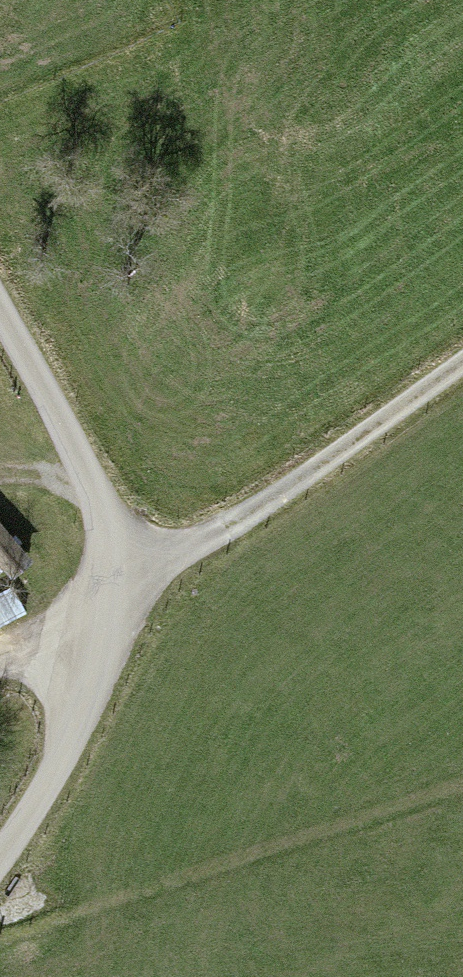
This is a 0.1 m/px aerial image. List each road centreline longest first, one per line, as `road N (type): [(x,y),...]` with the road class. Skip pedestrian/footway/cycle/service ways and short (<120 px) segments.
road 1 (track): [(0,343),(126,581),(68,752),(0,846)]
road 2 (track): [(126,581),(462,349)]

